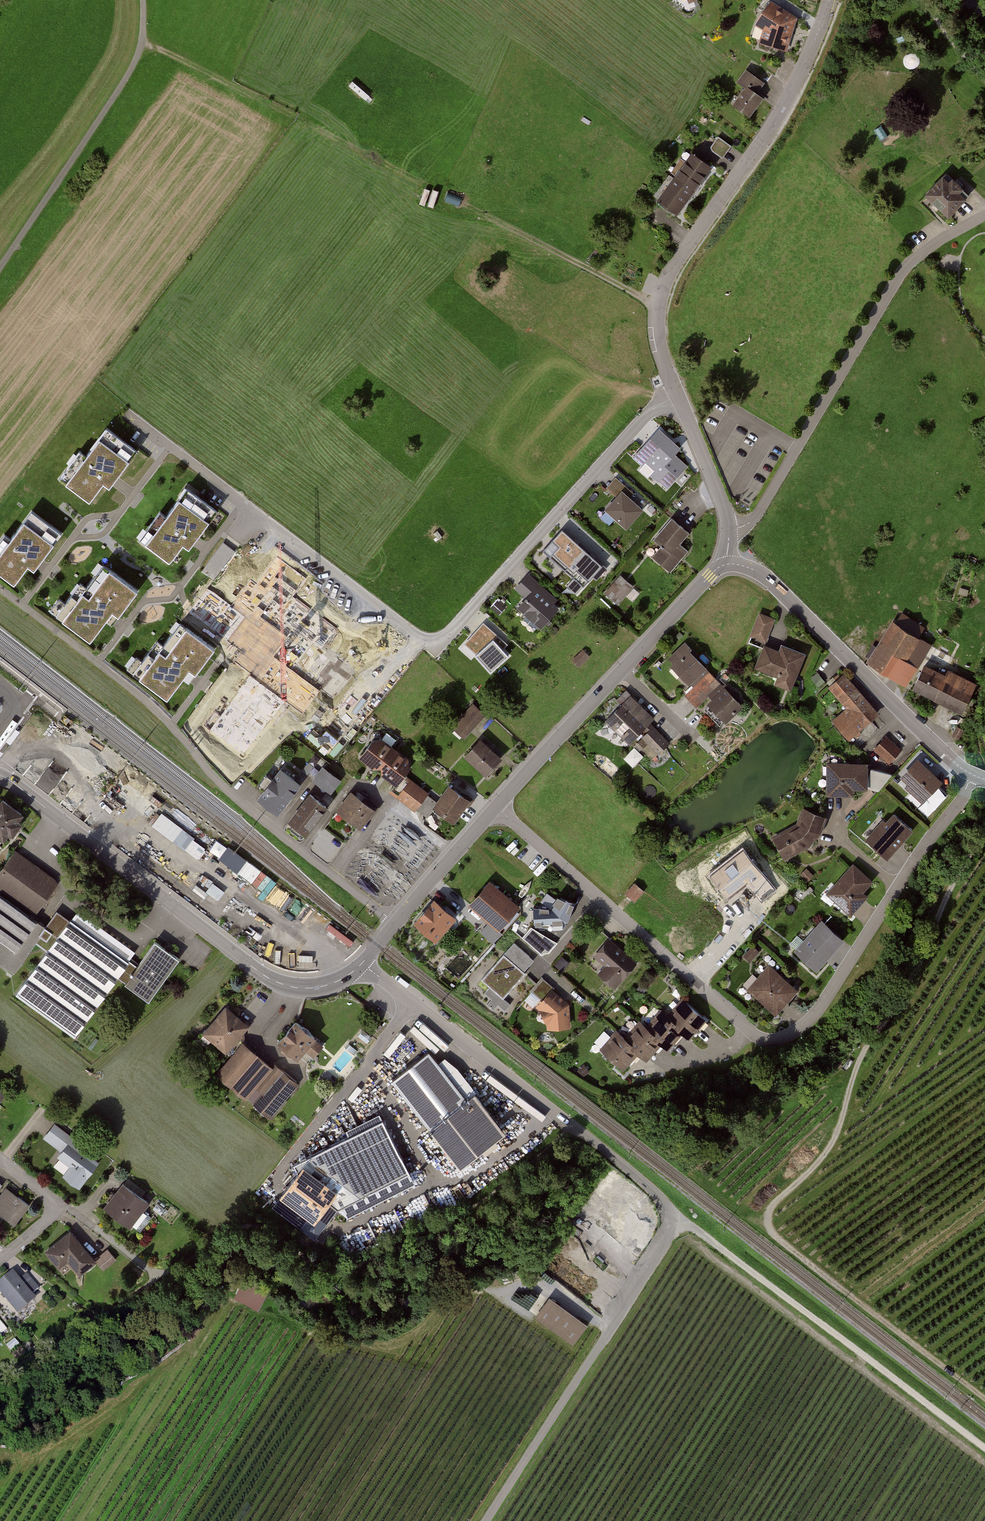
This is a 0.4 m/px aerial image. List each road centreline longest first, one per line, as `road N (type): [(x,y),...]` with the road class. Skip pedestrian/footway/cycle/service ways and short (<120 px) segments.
road 1 (track): [(984,1456),(677,1219),(488,1520)]
road 2 (residential): [(678,396),(646,416),(453,631),(430,642),(129,416)]
road 3 (track): [(984,836),(955,881),(918,970),(874,1033),(836,1137),(769,1220),(778,1238),(984,1400)]
road 4 (residential): [(969,776),(961,802),(814,1016),(776,1039),(748,1029),(496,807)]
road 5 (track): [(142,42),(656,307)]
road 6 (track): [(395,923),(229,795),(155,709),(0,588)]
road 7 (residential): [(678,396),(656,307),(671,268),(782,113),(829,0)]
road 8 (residential): [(984,215),(898,277),(756,517),(729,529)]
road 9 (residential): [(362,964),(607,1150),(677,1219)]
road 10 (residential): [(496,807),(728,564)]
road 11 (residential): [(728,564),(775,584),(969,776)]
road 12 (tertiary): [(0,776),(258,971)]
road 13 (track): [(0,268),(130,71),(142,42),(144,0)]
road 14 (residential): [(362,964),(496,807)]
road 15 (residential): [(729,529),(678,396)]

